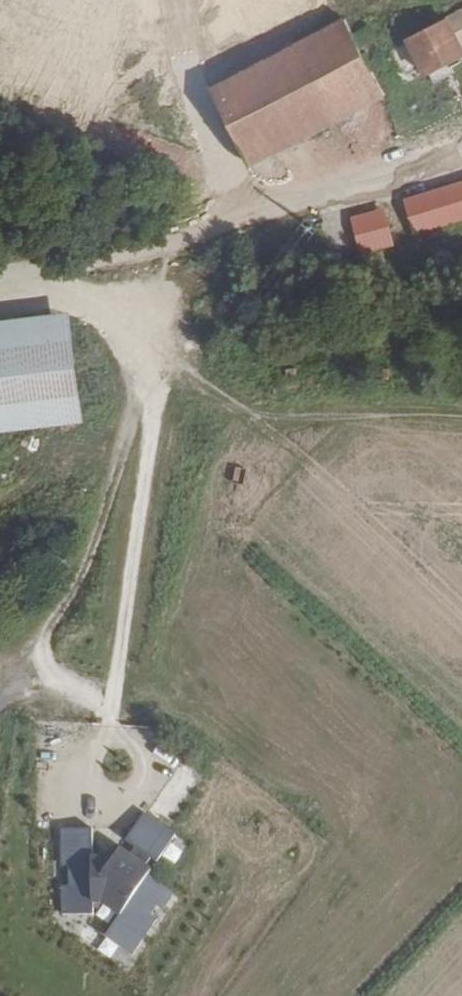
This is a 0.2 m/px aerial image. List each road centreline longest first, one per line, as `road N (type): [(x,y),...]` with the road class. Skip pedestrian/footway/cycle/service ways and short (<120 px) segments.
road 1 (track): [(0,279),(103,320),(136,354),(139,388),(81,575),(0,698)]
road 2 (unclassified): [(461,146),(98,263),(0,275)]
road 3 (track): [(139,388),(154,405),(111,710)]
road 4 (track): [(29,663),(111,710),(108,736),(70,775)]

